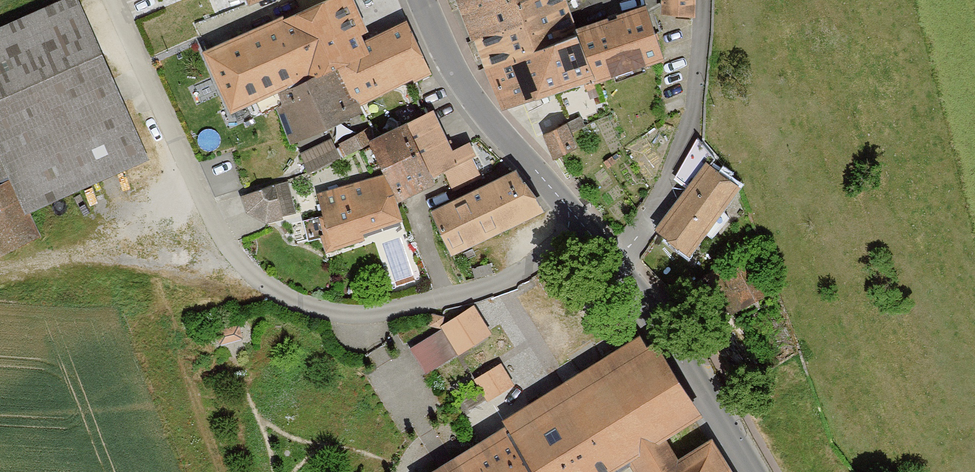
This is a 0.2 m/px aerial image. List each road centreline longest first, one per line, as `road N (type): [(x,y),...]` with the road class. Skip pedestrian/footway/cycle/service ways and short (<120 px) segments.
road 1 (unclassified): [(588,232),(497,285),(388,312),(333,312),(261,284),(212,239),(115,0)]
road 2 (tertiary): [(427,0),(473,97),(588,232)]
road 3 (unclassified): [(615,262),(646,225),(690,130),(705,0)]
road 4 (tertiary): [(615,262),(754,471)]

